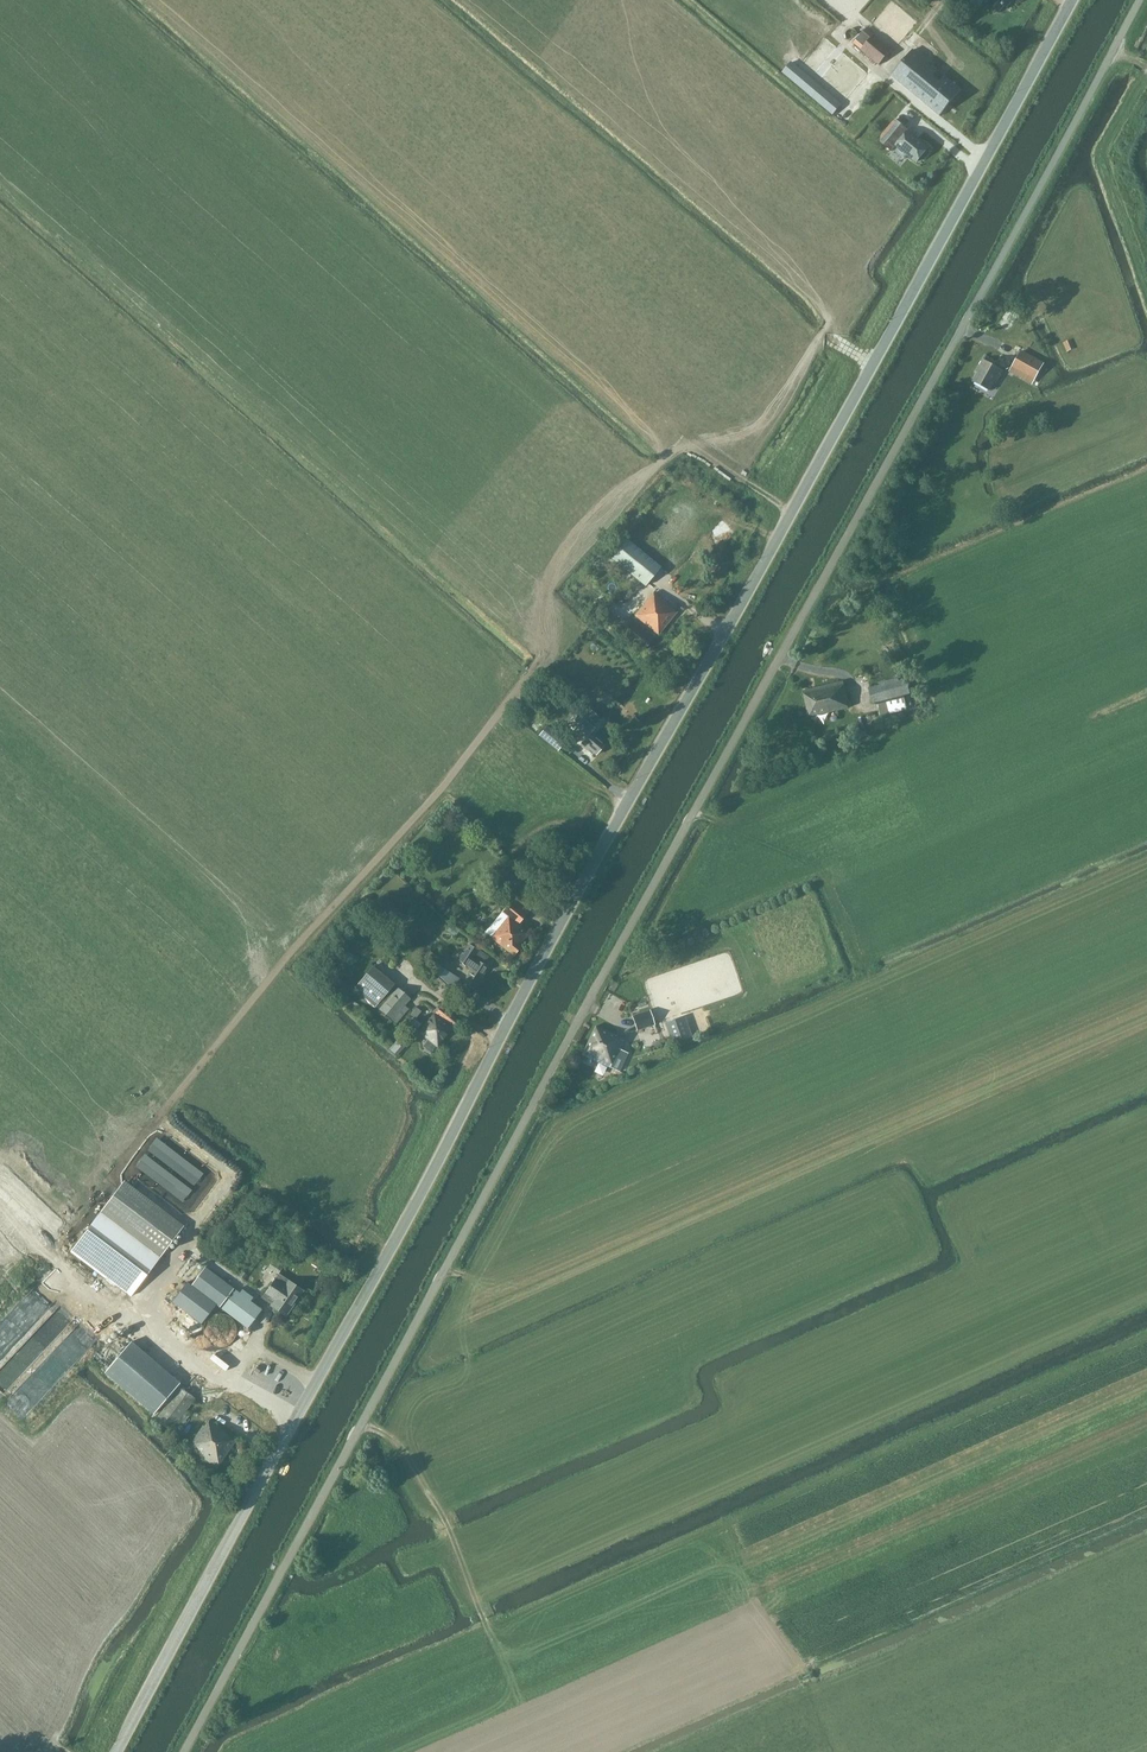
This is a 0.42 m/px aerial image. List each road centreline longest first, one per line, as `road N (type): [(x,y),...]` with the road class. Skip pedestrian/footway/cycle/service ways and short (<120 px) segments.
road 1 (unclassified): [(186,1751),(1139,0)]
road 2 (tertiary): [(119,1751),(351,1333),(626,805),(1070,0)]
road 3 (track): [(878,995),(823,873),(696,812)]
road 4 (track): [(486,1632),(444,1521),(390,1436),(362,1426)]
road 5 (track): [(640,485),(682,439),(791,513)]
road 6 (track): [(595,1279),(501,1291),(444,1273)]

